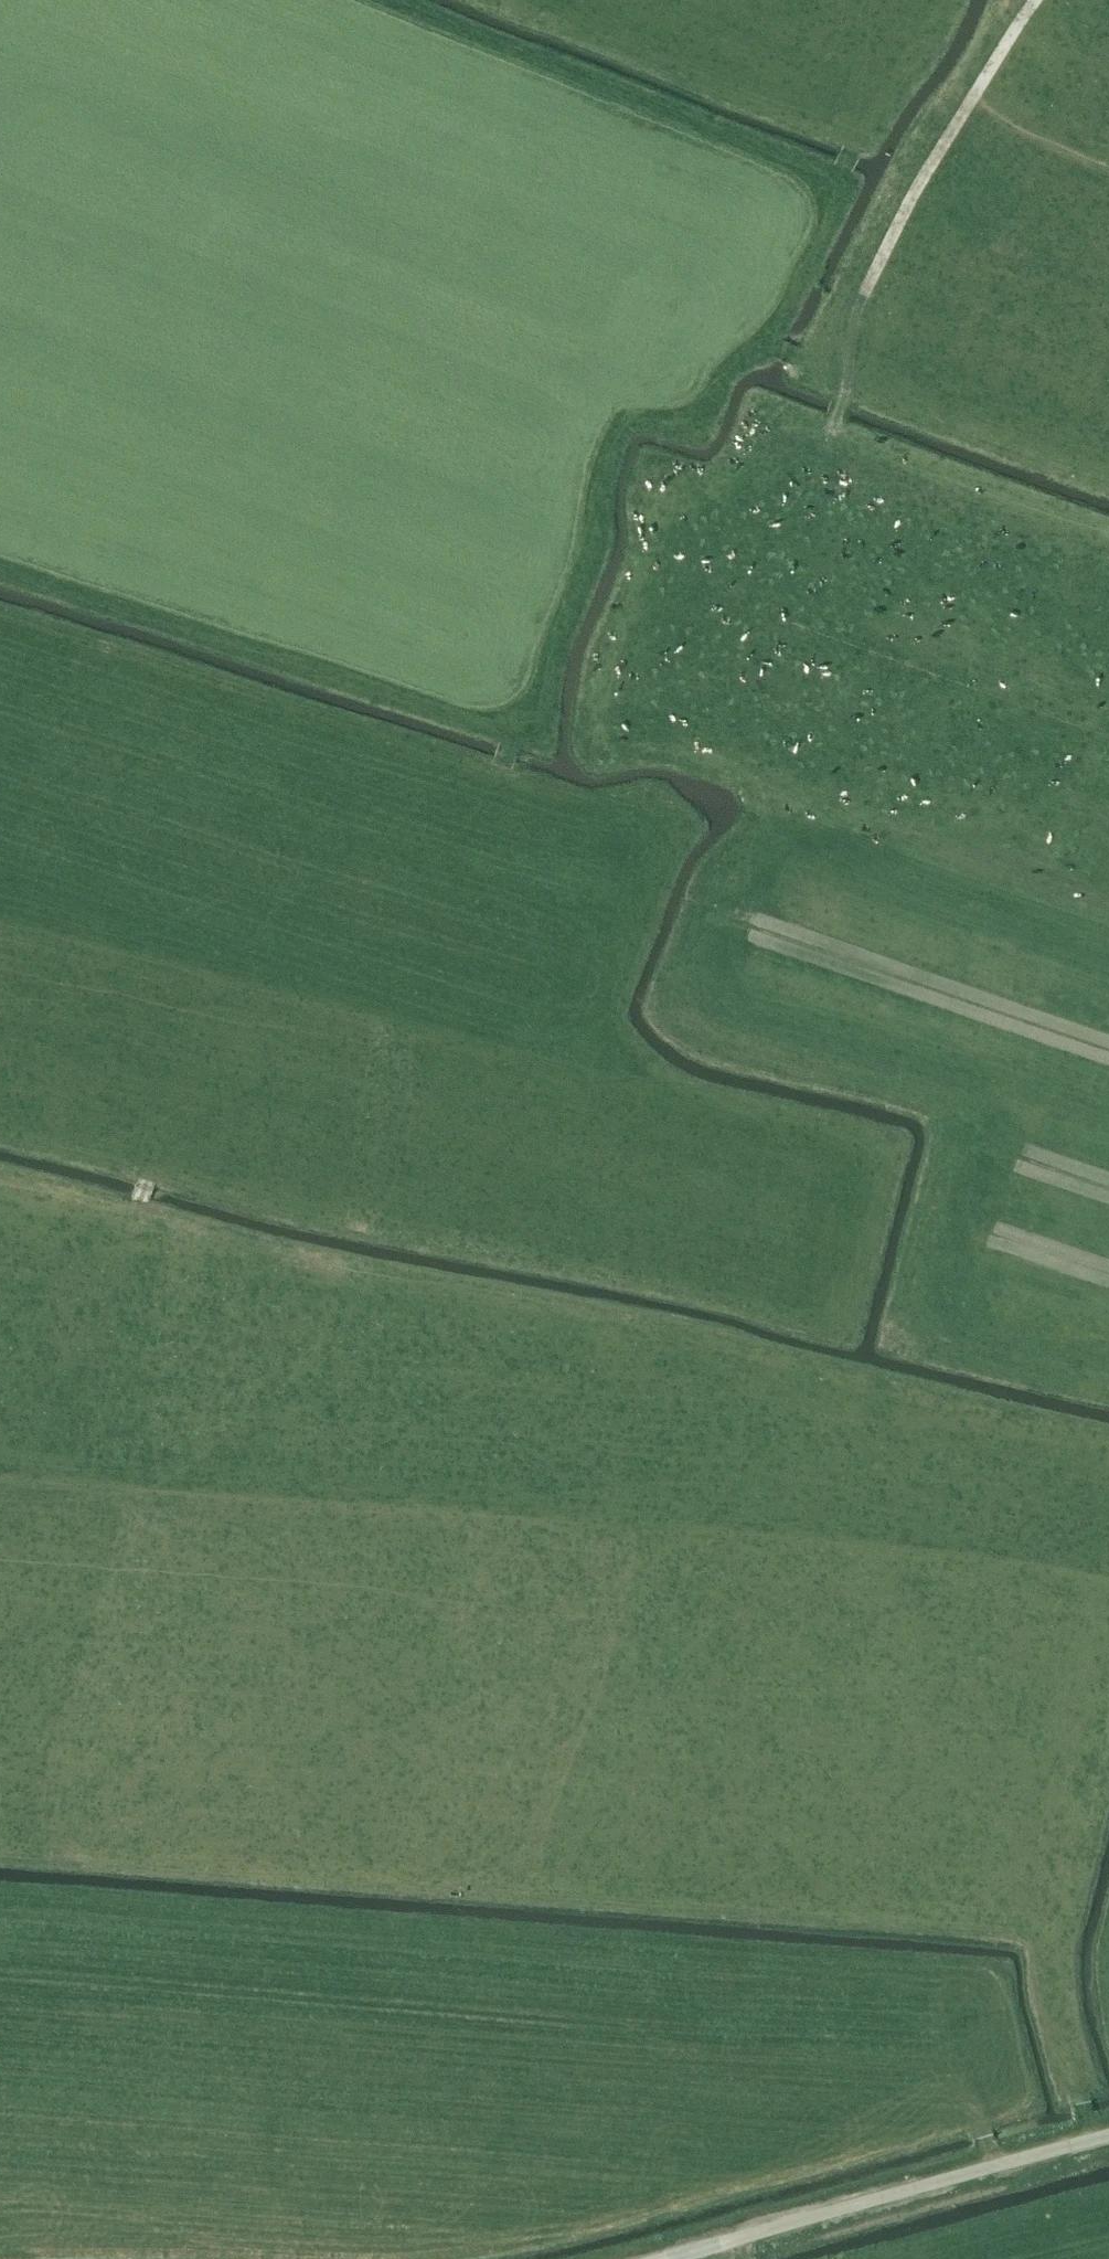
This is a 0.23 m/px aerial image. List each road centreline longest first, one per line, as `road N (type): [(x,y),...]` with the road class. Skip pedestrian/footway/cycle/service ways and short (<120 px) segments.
road 1 (track): [(1037,0),(899,215),(866,284),(833,438)]
road 2 (unclassified): [(660,2258),(1108,2136)]

